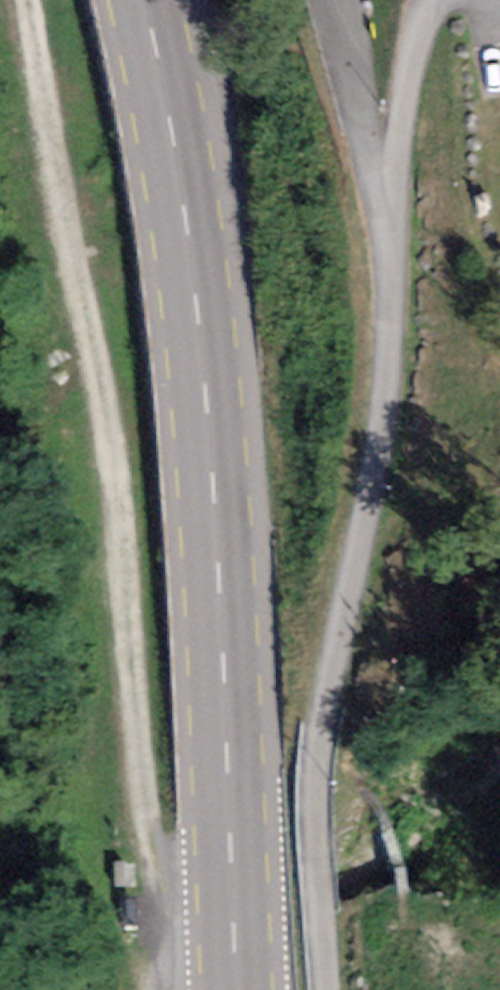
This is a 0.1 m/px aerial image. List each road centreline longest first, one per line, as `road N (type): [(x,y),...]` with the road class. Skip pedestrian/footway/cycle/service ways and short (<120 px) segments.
road 1 (track): [(24,0),(104,414),(163,989)]
road 2 (secondary): [(144,0),(182,185),(202,349),(237,989)]

